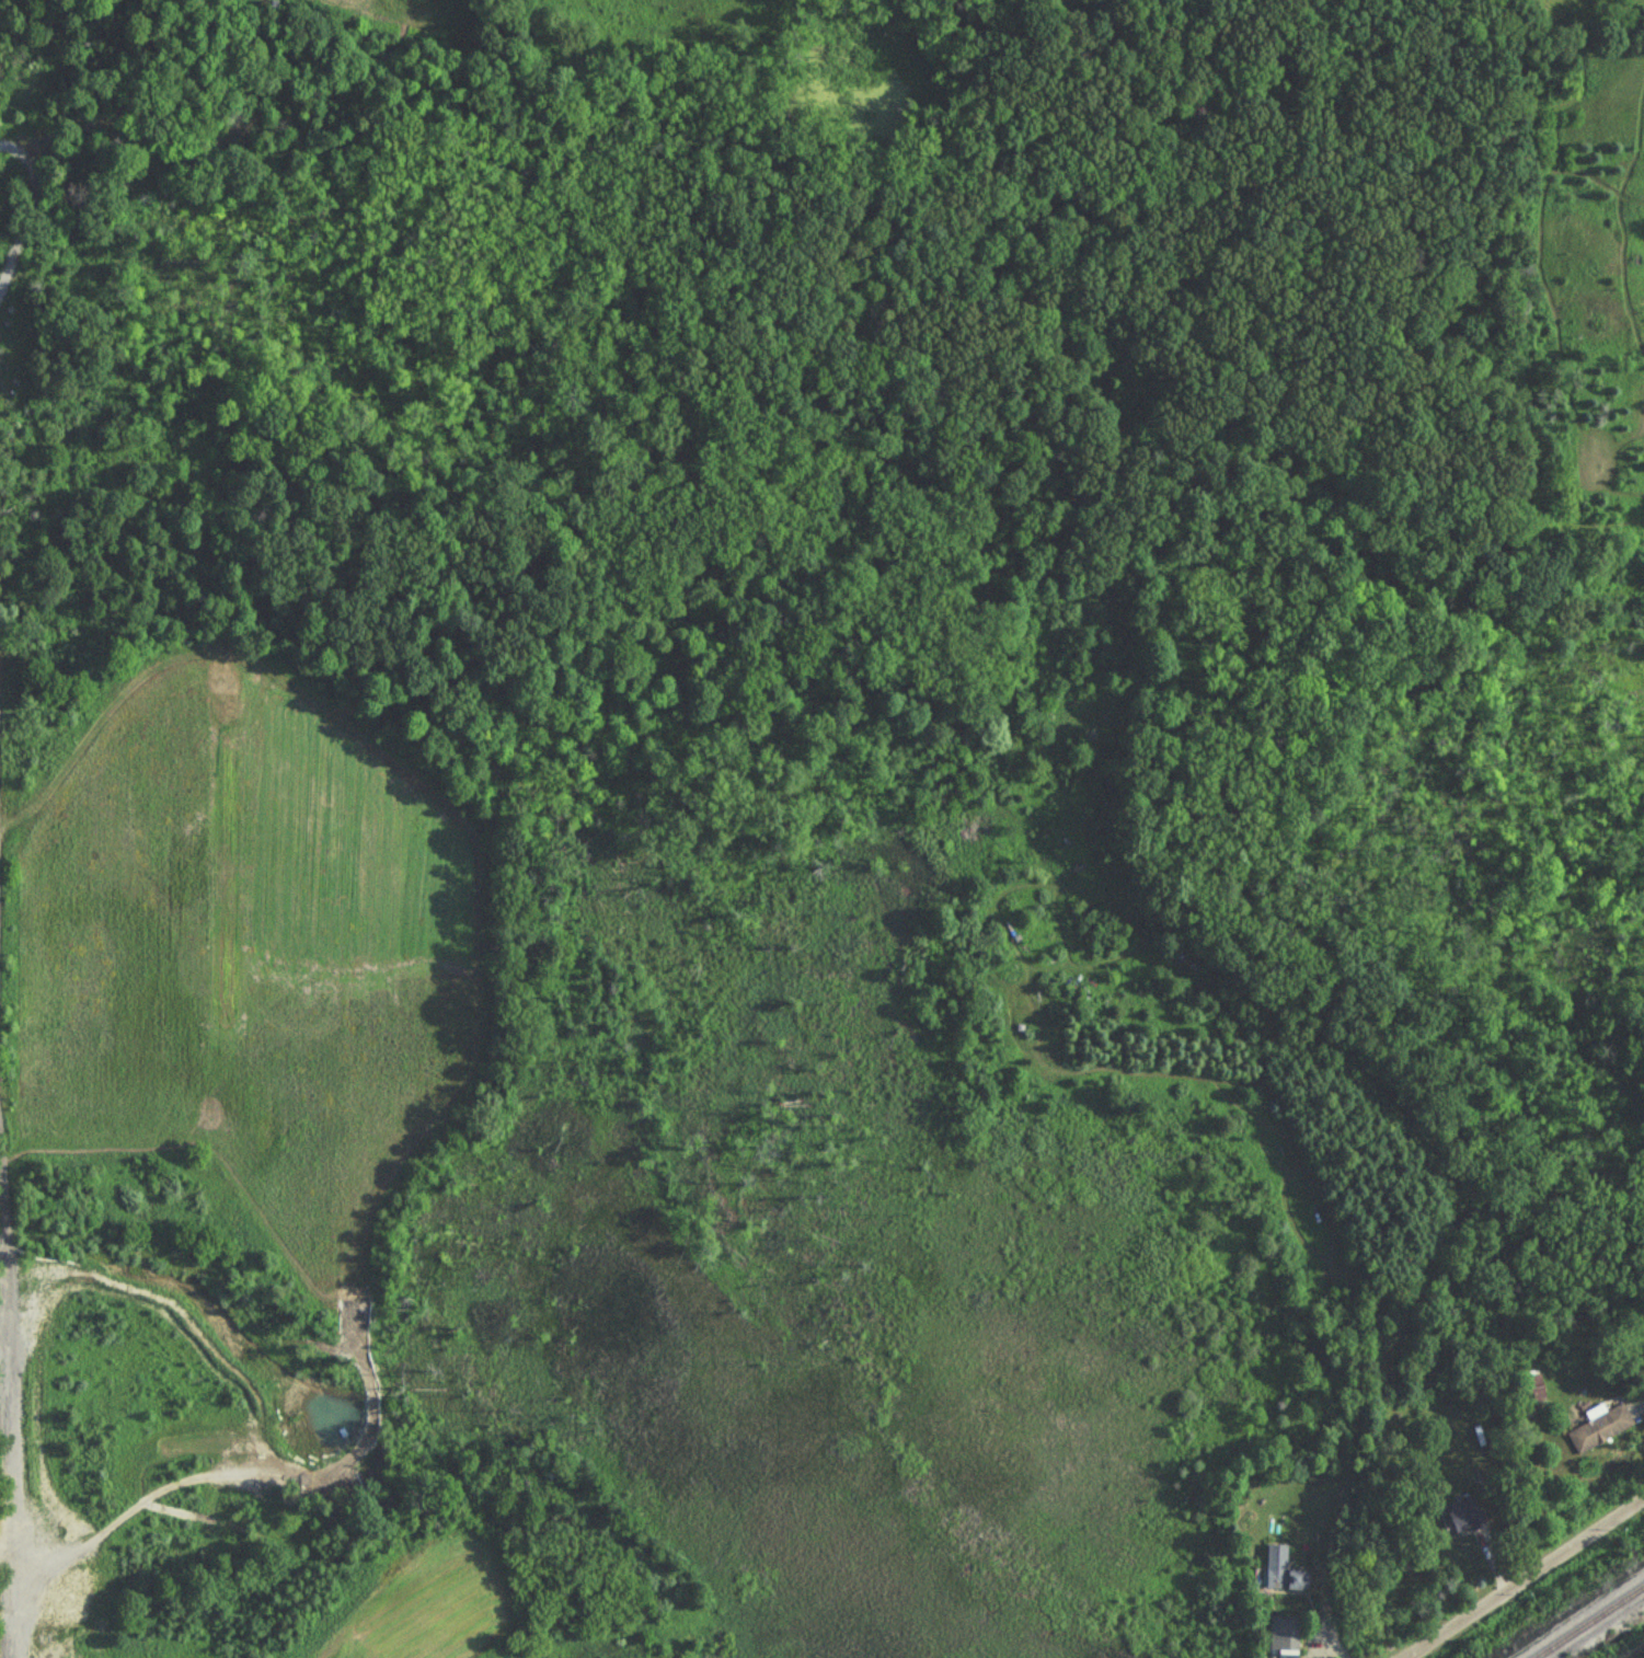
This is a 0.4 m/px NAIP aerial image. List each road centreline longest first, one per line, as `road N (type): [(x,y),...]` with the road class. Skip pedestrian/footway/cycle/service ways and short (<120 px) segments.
road 1 (track): [(16,1657),(0,1238)]
road 2 (residential): [(1402,1657),(1643,1496)]
road 3 (track): [(0,269),(20,218),(19,152),(0,147)]

